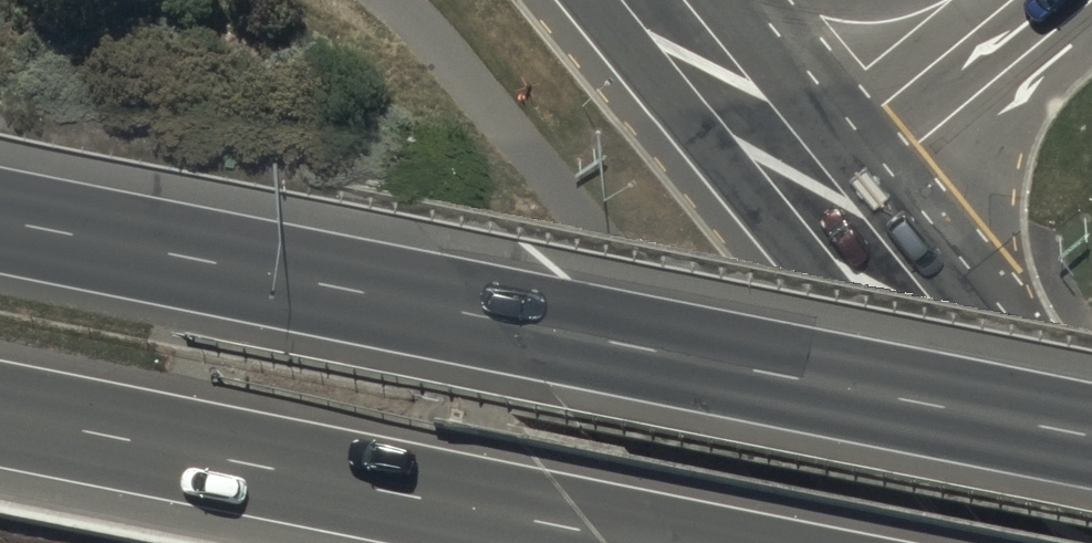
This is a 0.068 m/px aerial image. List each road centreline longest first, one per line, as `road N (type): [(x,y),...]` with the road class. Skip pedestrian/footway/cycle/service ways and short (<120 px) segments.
road 1 (motorway): [(0,223),(1091,437)]
road 2 (motorway): [(646,542),(0,415)]
road 3 (secondary): [(795,177),(1091,538)]
road 4 (unclassified): [(795,177),(1015,0)]
road 5 (secondary): [(650,0),(795,177)]

